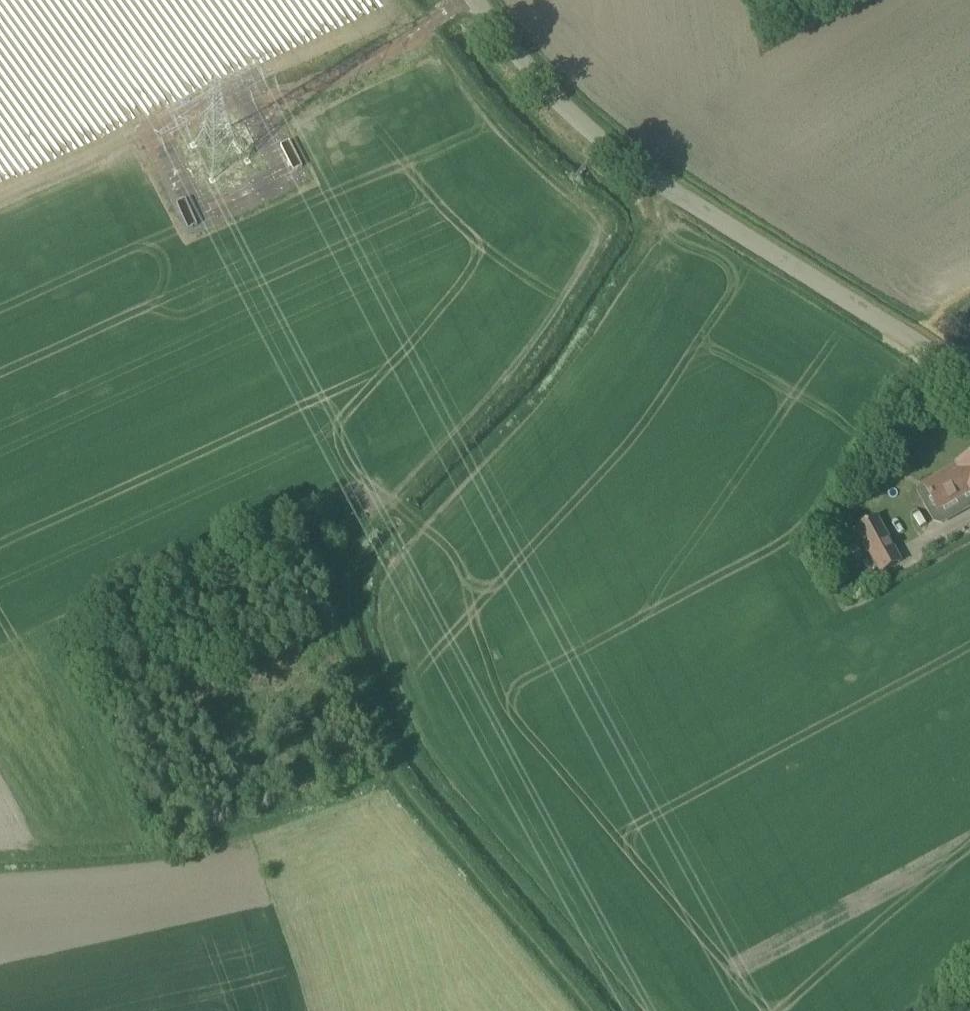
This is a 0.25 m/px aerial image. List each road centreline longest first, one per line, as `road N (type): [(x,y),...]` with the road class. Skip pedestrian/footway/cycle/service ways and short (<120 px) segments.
road 1 (unclassified): [(969,373),(571,119),(471,0)]

